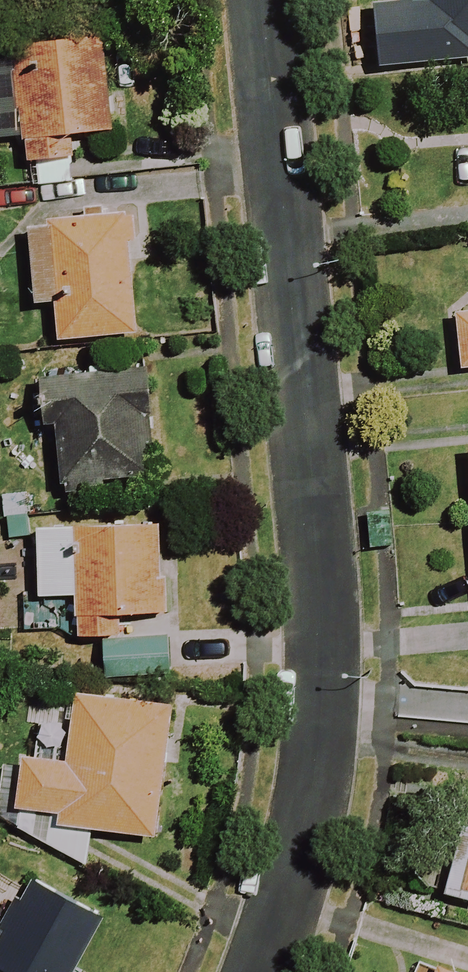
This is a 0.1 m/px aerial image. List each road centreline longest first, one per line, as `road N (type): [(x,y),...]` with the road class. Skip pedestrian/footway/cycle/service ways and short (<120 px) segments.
road 1 (residential): [(261,0),(323,622),(320,716),(291,909),(266,971)]

